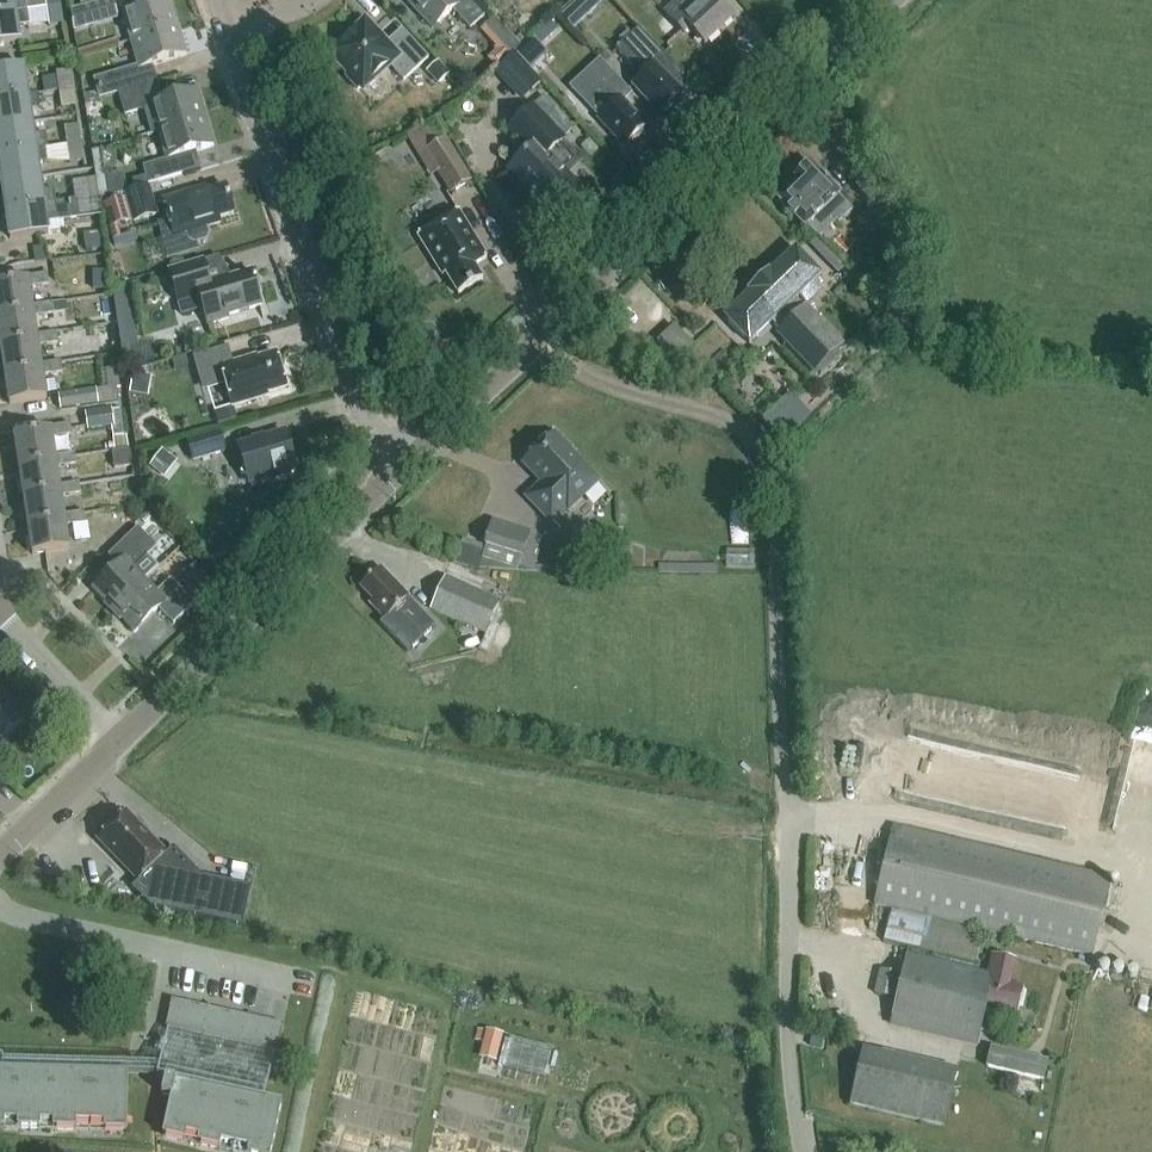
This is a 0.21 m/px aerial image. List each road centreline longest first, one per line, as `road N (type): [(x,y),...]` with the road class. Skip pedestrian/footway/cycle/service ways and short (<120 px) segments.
road 1 (residential): [(803,1151),(768,470),(724,419),(626,388),(574,364),(541,337)]
road 2 (tertiary): [(541,337),(892,0)]
road 3 (residential): [(411,461),(363,408),(230,34)]
road 4 (tertiary): [(114,745),(411,461)]
road 5 (tertiary): [(411,461),(541,337)]
road 6 (residential): [(114,745),(0,619)]
road 7 (tertiary): [(0,854),(114,745)]

